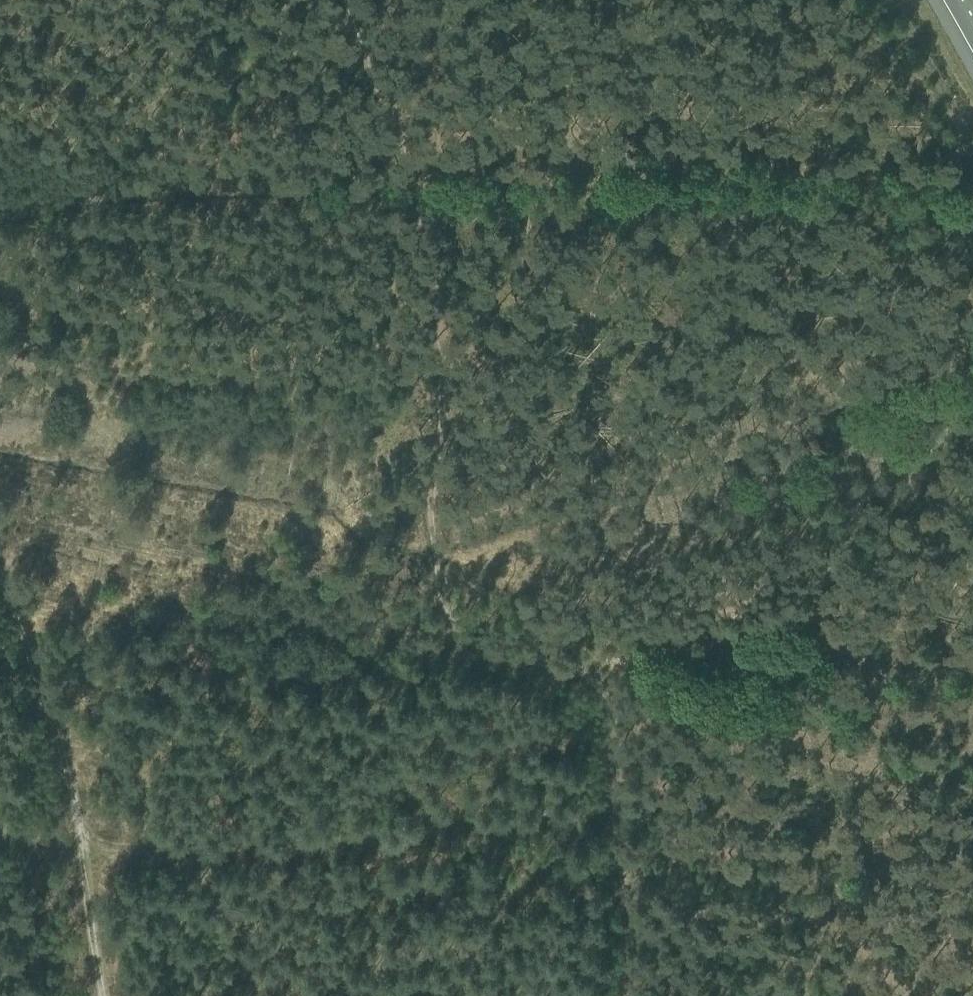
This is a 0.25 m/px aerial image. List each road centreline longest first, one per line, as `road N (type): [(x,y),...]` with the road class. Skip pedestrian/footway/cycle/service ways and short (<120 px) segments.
road 1 (track): [(628,995),(614,713),(588,675),(446,629),(432,282),(405,154),(343,0)]
road 2 (track): [(103,995),(53,704),(0,584)]

